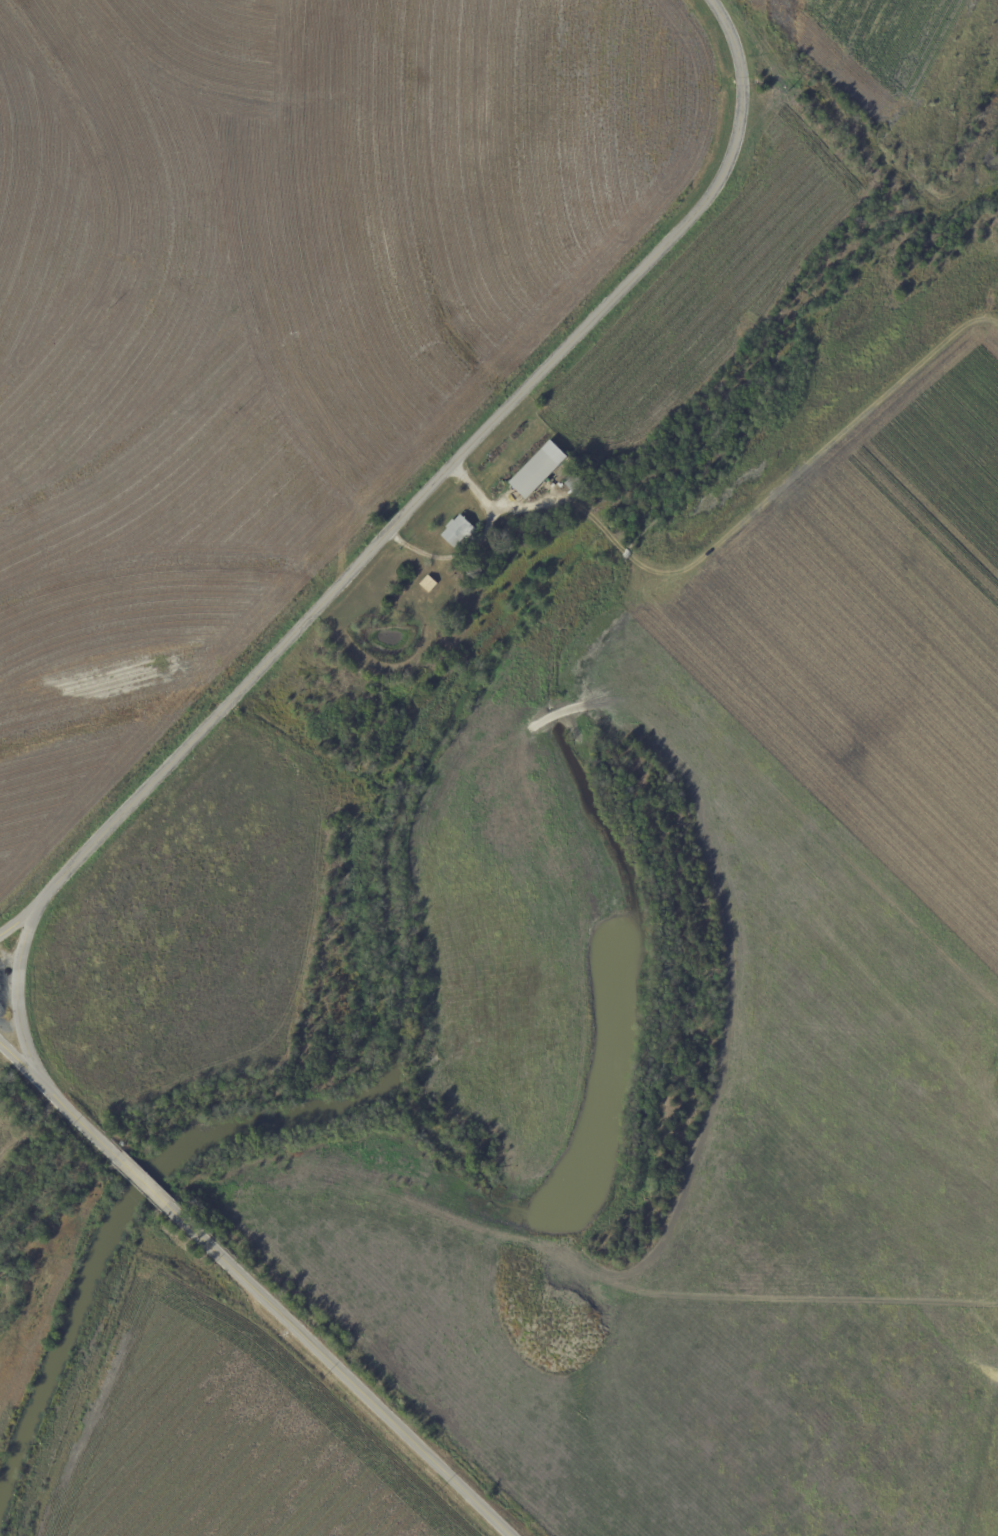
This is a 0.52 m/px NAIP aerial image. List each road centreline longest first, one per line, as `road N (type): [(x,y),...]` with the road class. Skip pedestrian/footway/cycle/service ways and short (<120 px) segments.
road 1 (residential): [(34,912),(721,181),(739,128),(742,80),(739,51),(710,0)]
road 2 (residential): [(0,1043),(505,1535)]
road 3 (residential): [(43,1086),(19,1016),(17,980),(34,912)]

